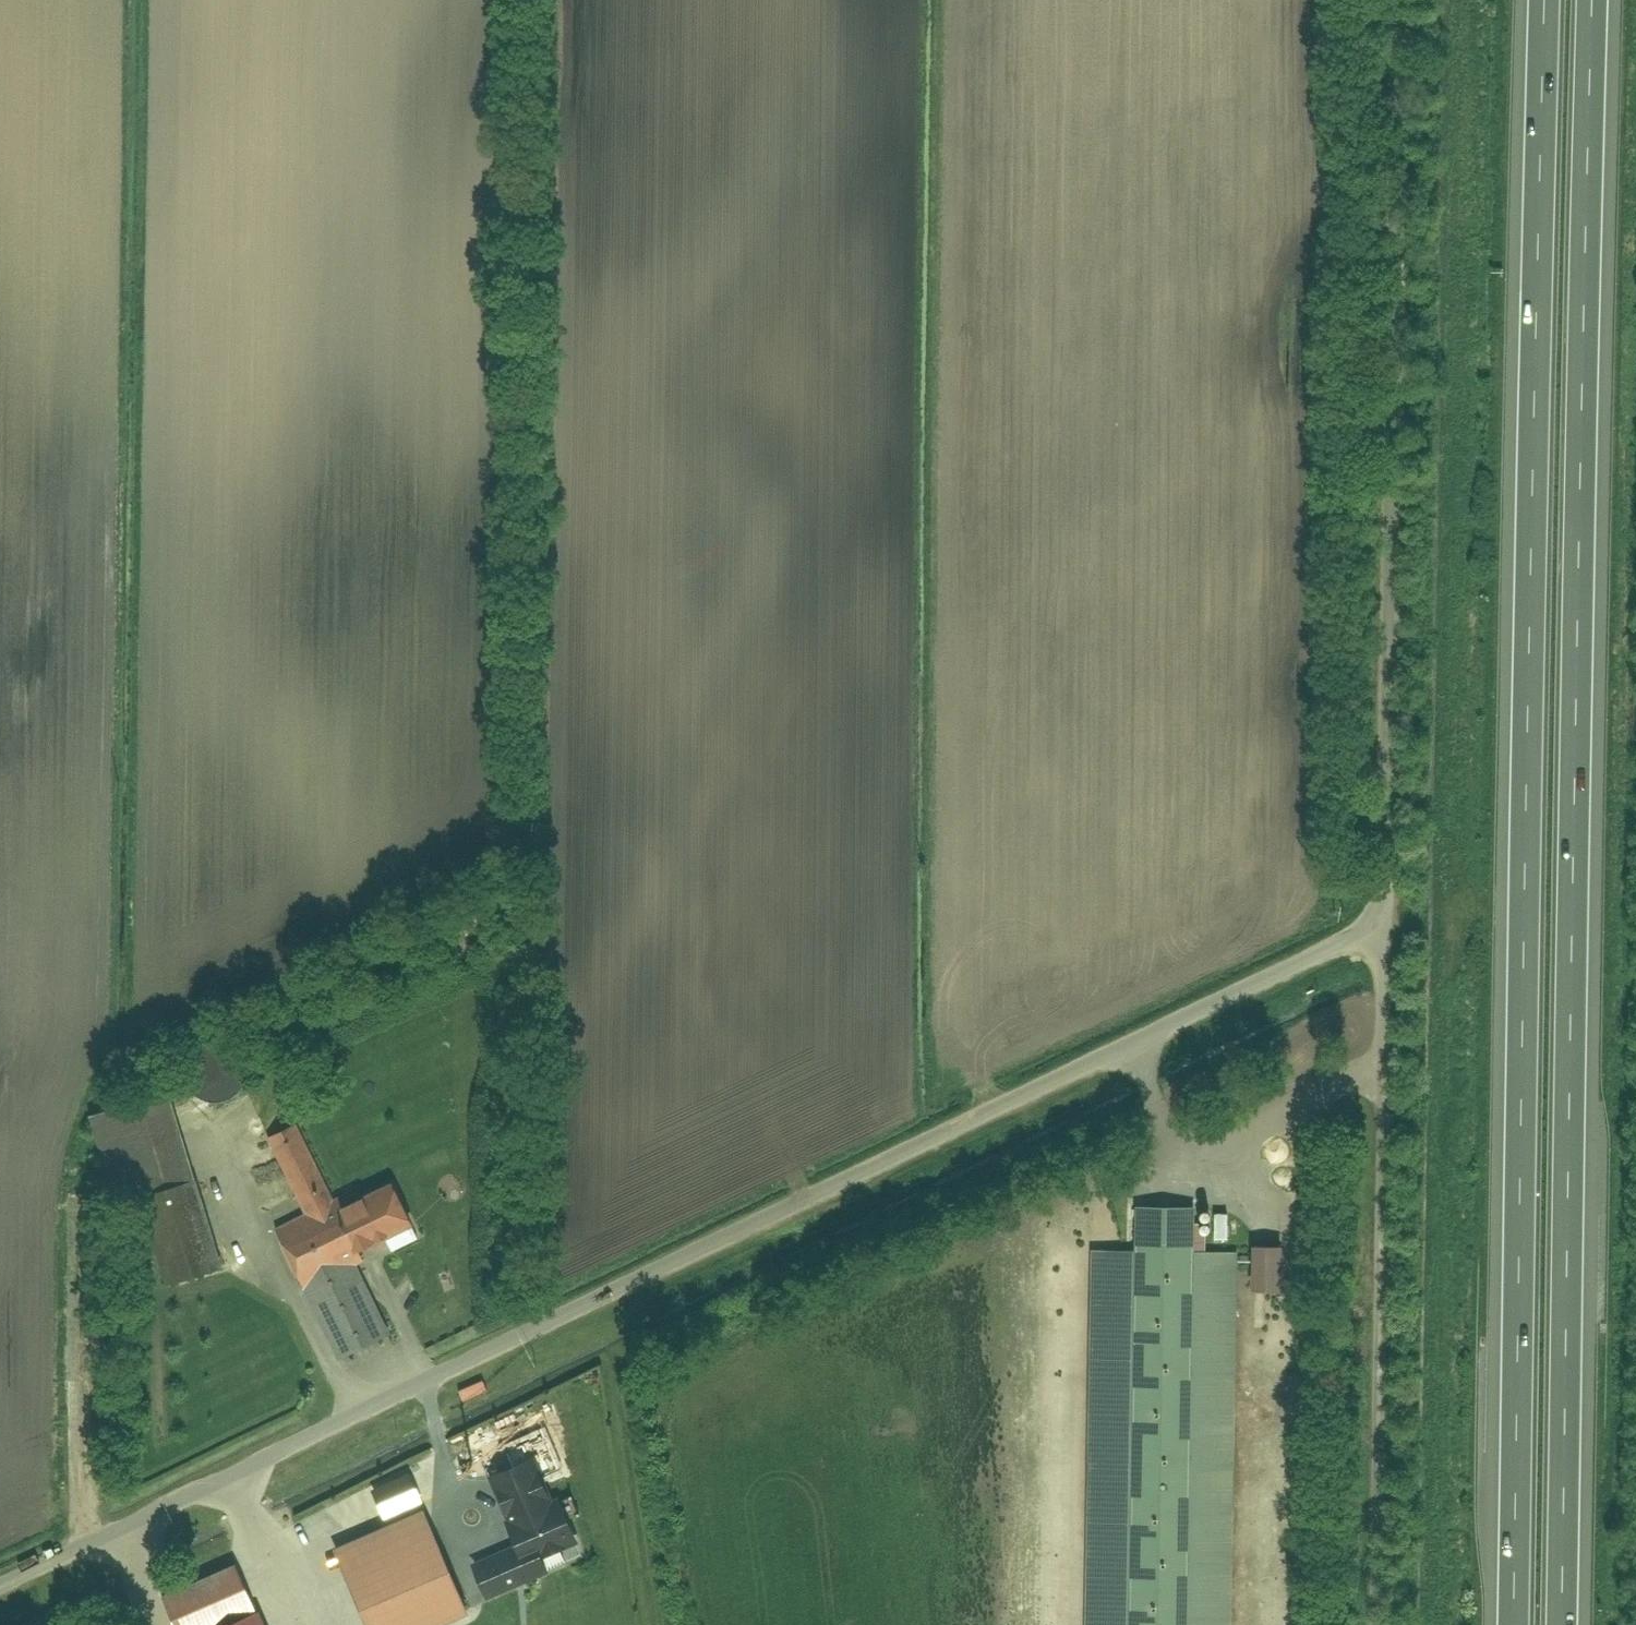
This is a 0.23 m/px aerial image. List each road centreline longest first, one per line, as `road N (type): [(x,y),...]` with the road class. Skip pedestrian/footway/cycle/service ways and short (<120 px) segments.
road 1 (residential): [(0,1589),(1387,921),(1388,0)]
road 2 (motorway): [(1546,0),(1514,1624)]
road 3 (motorway): [(1564,1624),(1591,0)]
road 4 (track): [(1387,921),(1382,1624)]

